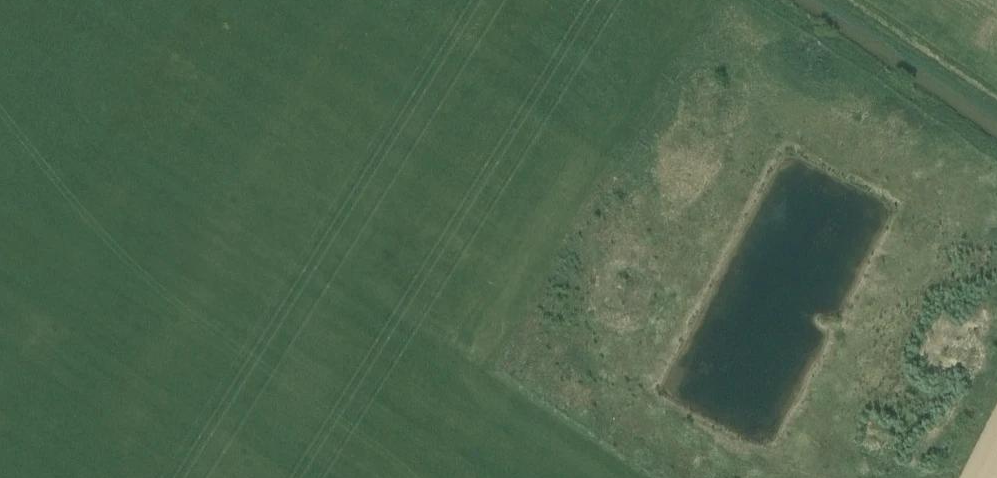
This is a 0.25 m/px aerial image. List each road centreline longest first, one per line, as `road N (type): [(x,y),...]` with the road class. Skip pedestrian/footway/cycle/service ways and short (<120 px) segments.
road 1 (motorway): [(787,0),(616,278),(501,402),(395,477)]
road 2 (motorway): [(833,0),(586,477)]
road 3 (motorway): [(648,477),(893,0)]
road 4 (motorway): [(727,477),(785,282),(919,0)]

